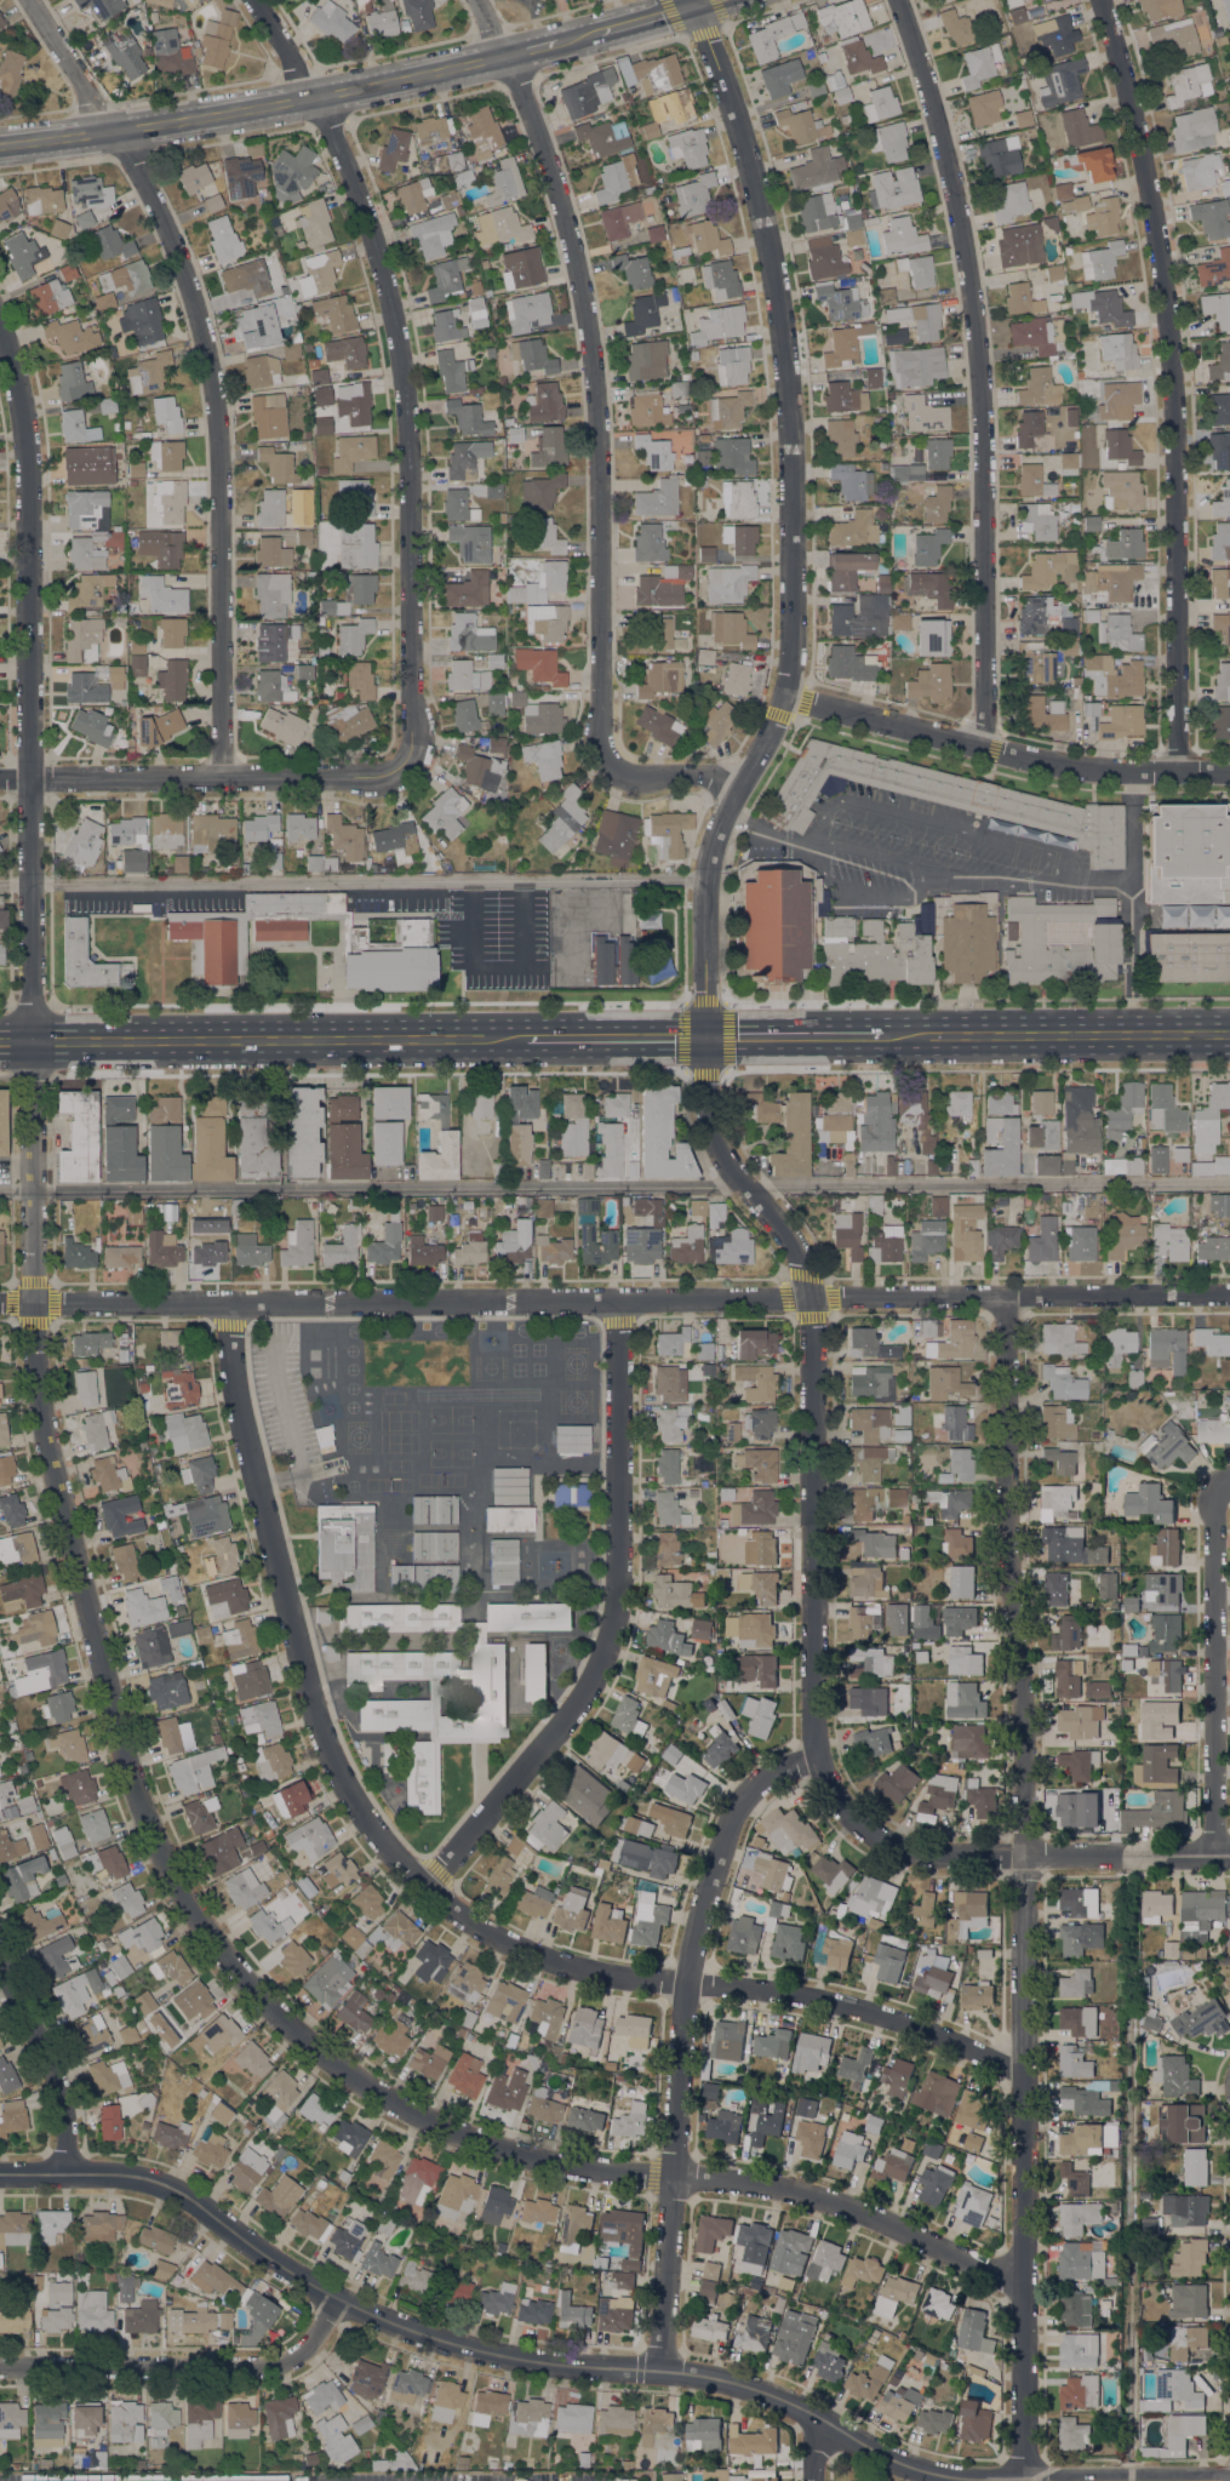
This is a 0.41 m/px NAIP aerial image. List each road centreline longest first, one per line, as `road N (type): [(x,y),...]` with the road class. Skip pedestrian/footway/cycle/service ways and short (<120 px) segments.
road 1 (residential): [(1025,2286),(834,2205),(766,2188),(608,2176),(524,2159),(430,2121),(333,2062),(257,1989),(179,1879),(127,1747),(45,1440),(36,1371),(30,470),(24,405),(0,319)]
road 2 (tertiary): [(1025,1854),(926,1853),(873,1830),(839,1802),(816,1759),(809,1297),(790,1240),(719,1148),(705,1033),(714,845),(776,719),(791,652),(793,396),(763,193),(691,0)]
road 3 (residential): [(1023,2070),(845,2001),(751,1985),(600,1976),(490,1930),(430,1887),(344,1782),(311,1691),(231,1374),(230,1304)]
road 4 (residential): [(1229,1294),(0,1302)]
road 5 (tertiary): [(977,2480),(913,2468),(771,2394),(660,2371),(509,2357),(421,2332),(292,2271),(159,2180),(0,2174)]
road 6 (residential): [(738,789),(713,777),(628,777),(601,748),(602,428),(591,321),(556,172),(481,0)]
road 7 (residential): [(224,778),(223,448),(199,302),(137,162),(30,0)]
road 8 (residential): [(257,0),(344,148),(399,319),(412,470),(414,738),(407,765)]
road 9 (residential): [(1184,771),(1173,319),(1108,0)]
road 10 (residential): [(984,745),(972,299),(959,213),(897,0)]
road 11 (tertiary): [(721,0),(320,98),(0,146)]
road 12 (residential): [(660,2371),(683,1984),(731,1814),(761,1784),(816,1759)]
road 13 (residential): [(430,1887),(600,1675),(625,1555),(623,1299)]
road 14 (tertiary): [(1028,2480),(1025,1854)]
road 15 (residential): [(1025,1854),(1005,1296)]
road 16 (residential): [(1229,770),(1048,764),(784,694)]
road 17 (residential): [(407,765),(379,778),(0,779)]
road 18 (residential): [(1229,1484),(1217,1484),(1215,1856)]
road 19 (residential): [(341,2299),(320,2340),(290,2362),(0,2364)]
road 20 (primary): [(524,1035),(162,1040)]
road 21 (primary): [(1229,1031),(879,1033)]
road 22 (residential): [(75,2174),(55,2073),(0,1949)]
road 23 (residential): [(1229,1856),(1025,1854)]
road 24 (primary): [(705,1033),(524,1035)]
road 25 (primary): [(879,1033),(705,1033)]
road 26 (primary): [(162,1040),(30,1041)]

